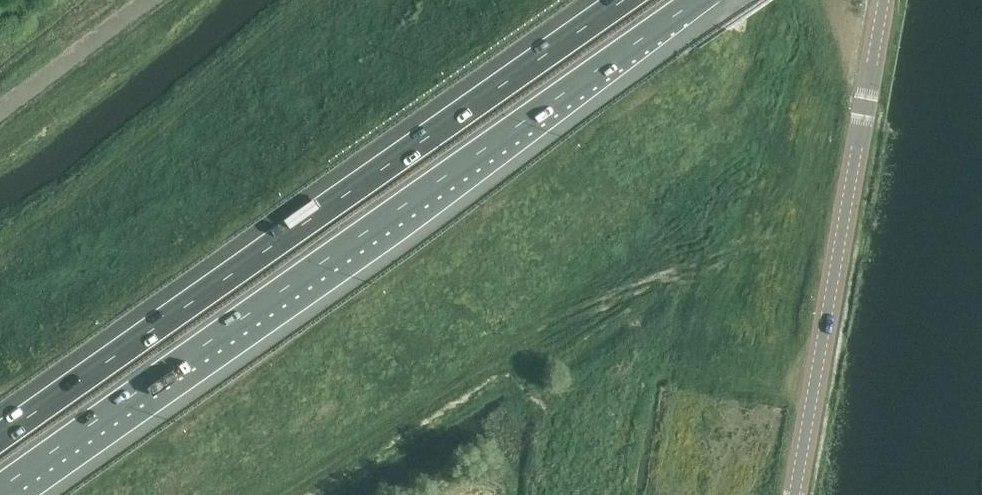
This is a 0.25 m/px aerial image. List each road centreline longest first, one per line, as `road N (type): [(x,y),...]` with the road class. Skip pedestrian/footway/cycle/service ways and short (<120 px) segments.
road 1 (motorway): [(0,488),(698,0)]
road 2 (motorway): [(623,0),(0,436)]
road 3 (tertiary): [(797,494),(885,0)]

